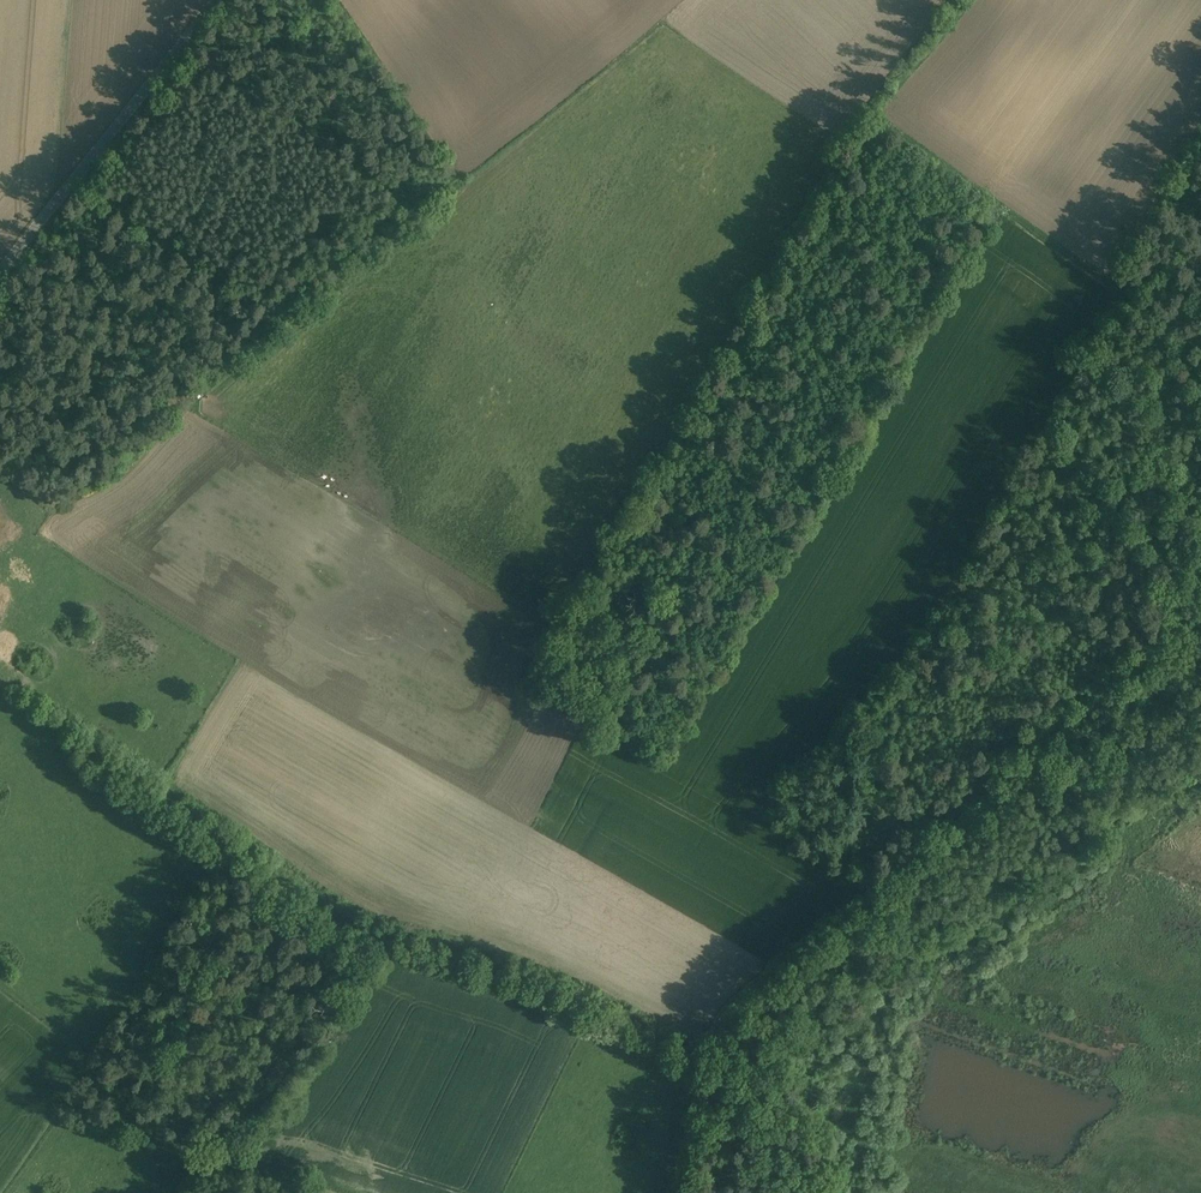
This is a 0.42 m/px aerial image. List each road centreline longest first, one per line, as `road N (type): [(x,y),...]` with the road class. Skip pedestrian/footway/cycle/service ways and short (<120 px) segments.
road 1 (track): [(1200,529),(1171,622),(707,1036),(677,1192)]
road 2 (track): [(700,1071),(388,948),(0,690)]
road 3 (unclassified): [(0,270),(220,0)]
road 4 (track): [(1027,750),(1143,857)]

